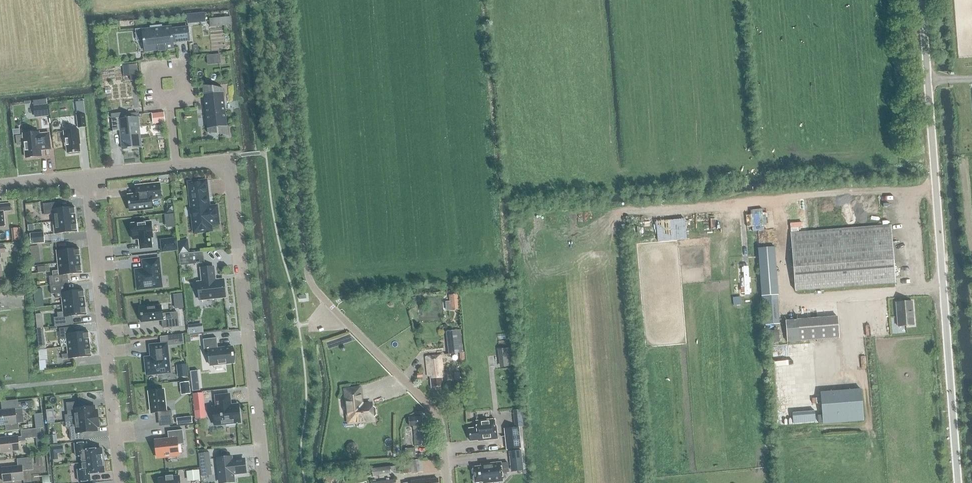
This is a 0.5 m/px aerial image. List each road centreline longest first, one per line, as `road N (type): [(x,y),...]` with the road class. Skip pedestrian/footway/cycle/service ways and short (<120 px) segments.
road 1 (unclassified): [(958,482),(921,0)]
road 2 (unclassified): [(440,413),(309,279),(279,0)]
road 3 (residential): [(88,175),(225,167),(263,482)]
road 4 (track): [(935,185),(610,216)]
road 5 (residential): [(88,175),(123,482)]
road 6 (track): [(265,152),(246,16),(252,9),(264,15),(271,152)]

